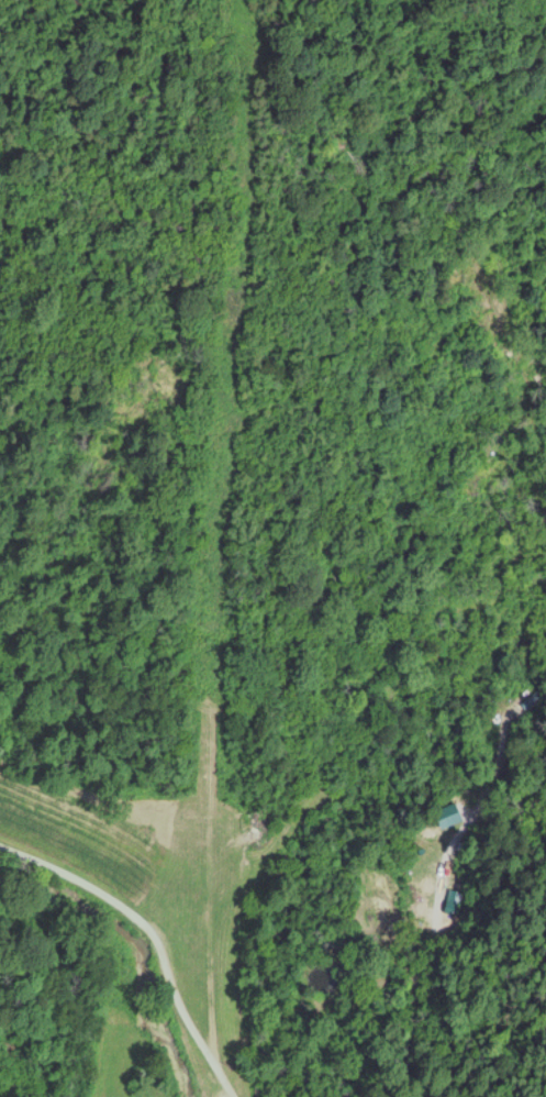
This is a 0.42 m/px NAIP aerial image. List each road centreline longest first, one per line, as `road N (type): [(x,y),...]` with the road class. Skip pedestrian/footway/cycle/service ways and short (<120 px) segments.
road 1 (residential): [(213,1057),(181,1007),(149,928),(89,884),(0,846)]

